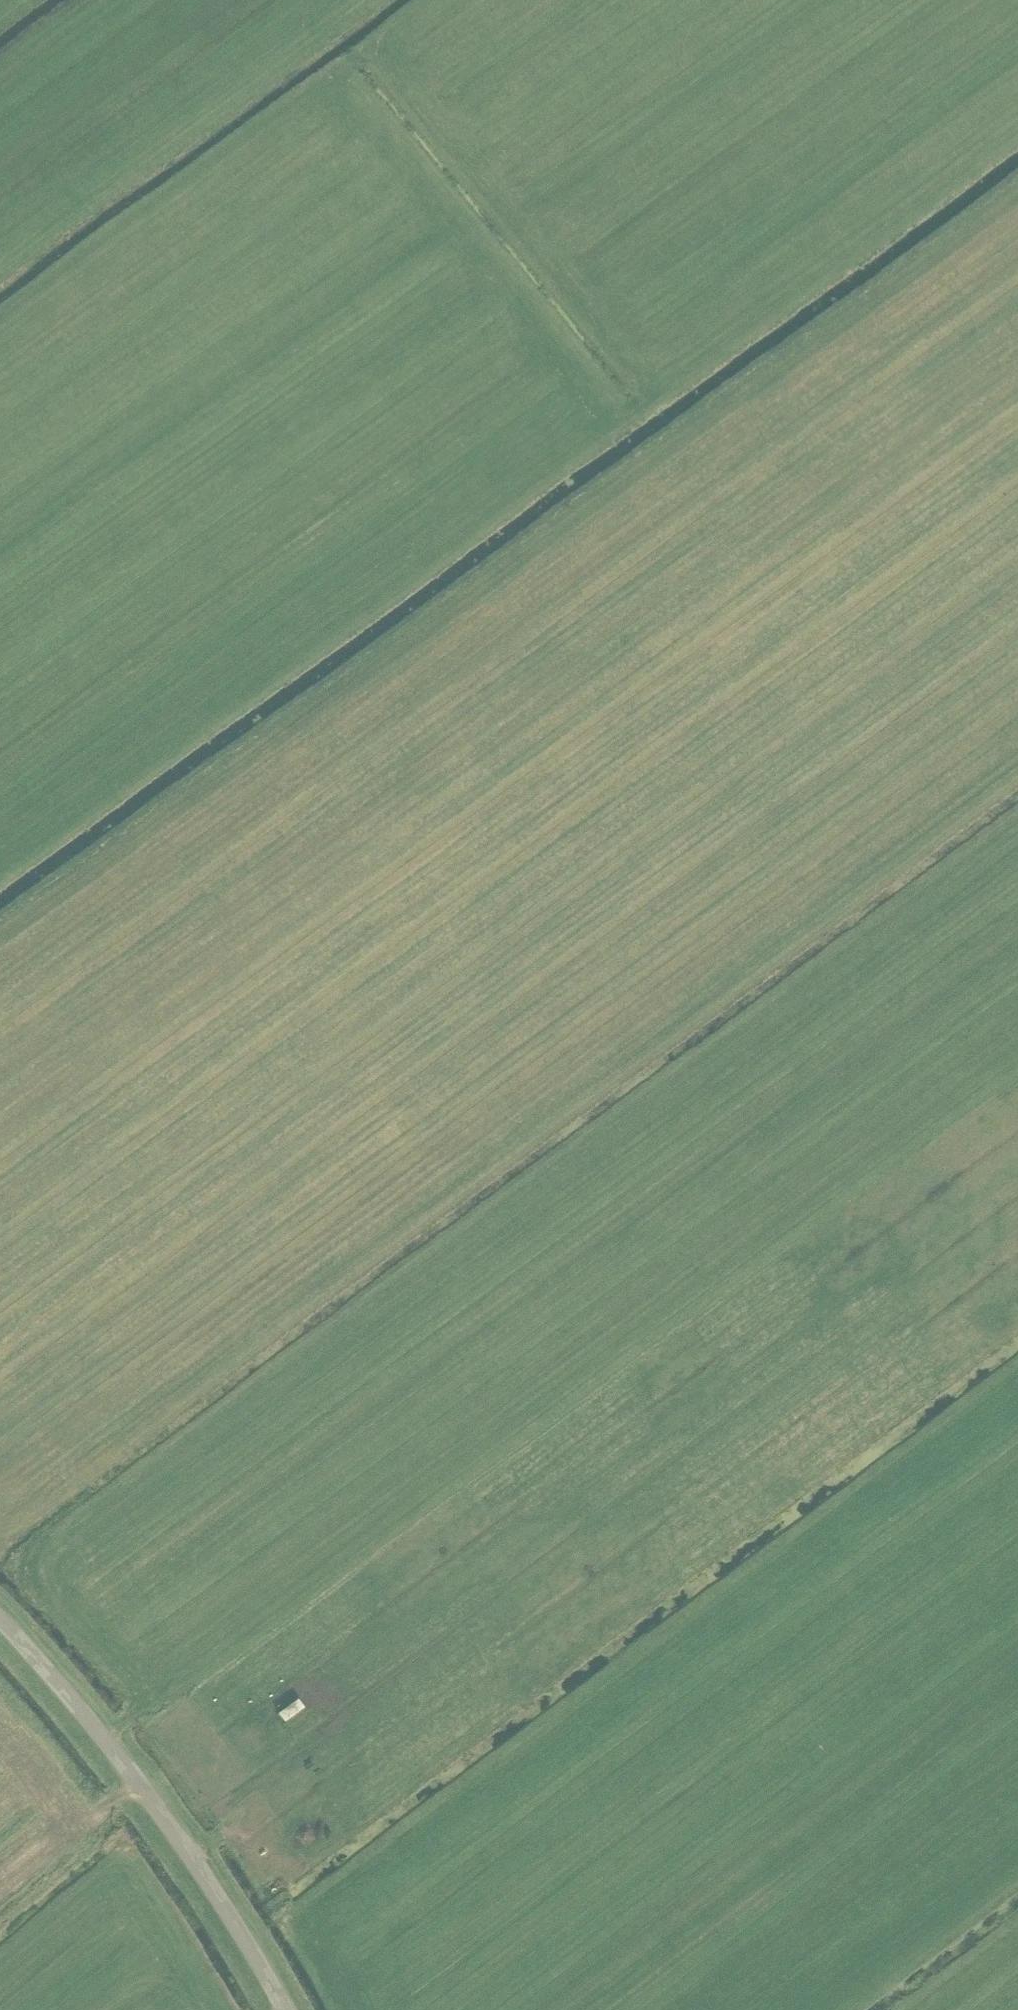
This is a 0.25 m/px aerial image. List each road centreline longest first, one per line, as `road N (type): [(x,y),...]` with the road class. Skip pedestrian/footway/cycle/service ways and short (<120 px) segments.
road 1 (unclassified): [(287,2009),(133,1777),(0,1622)]

